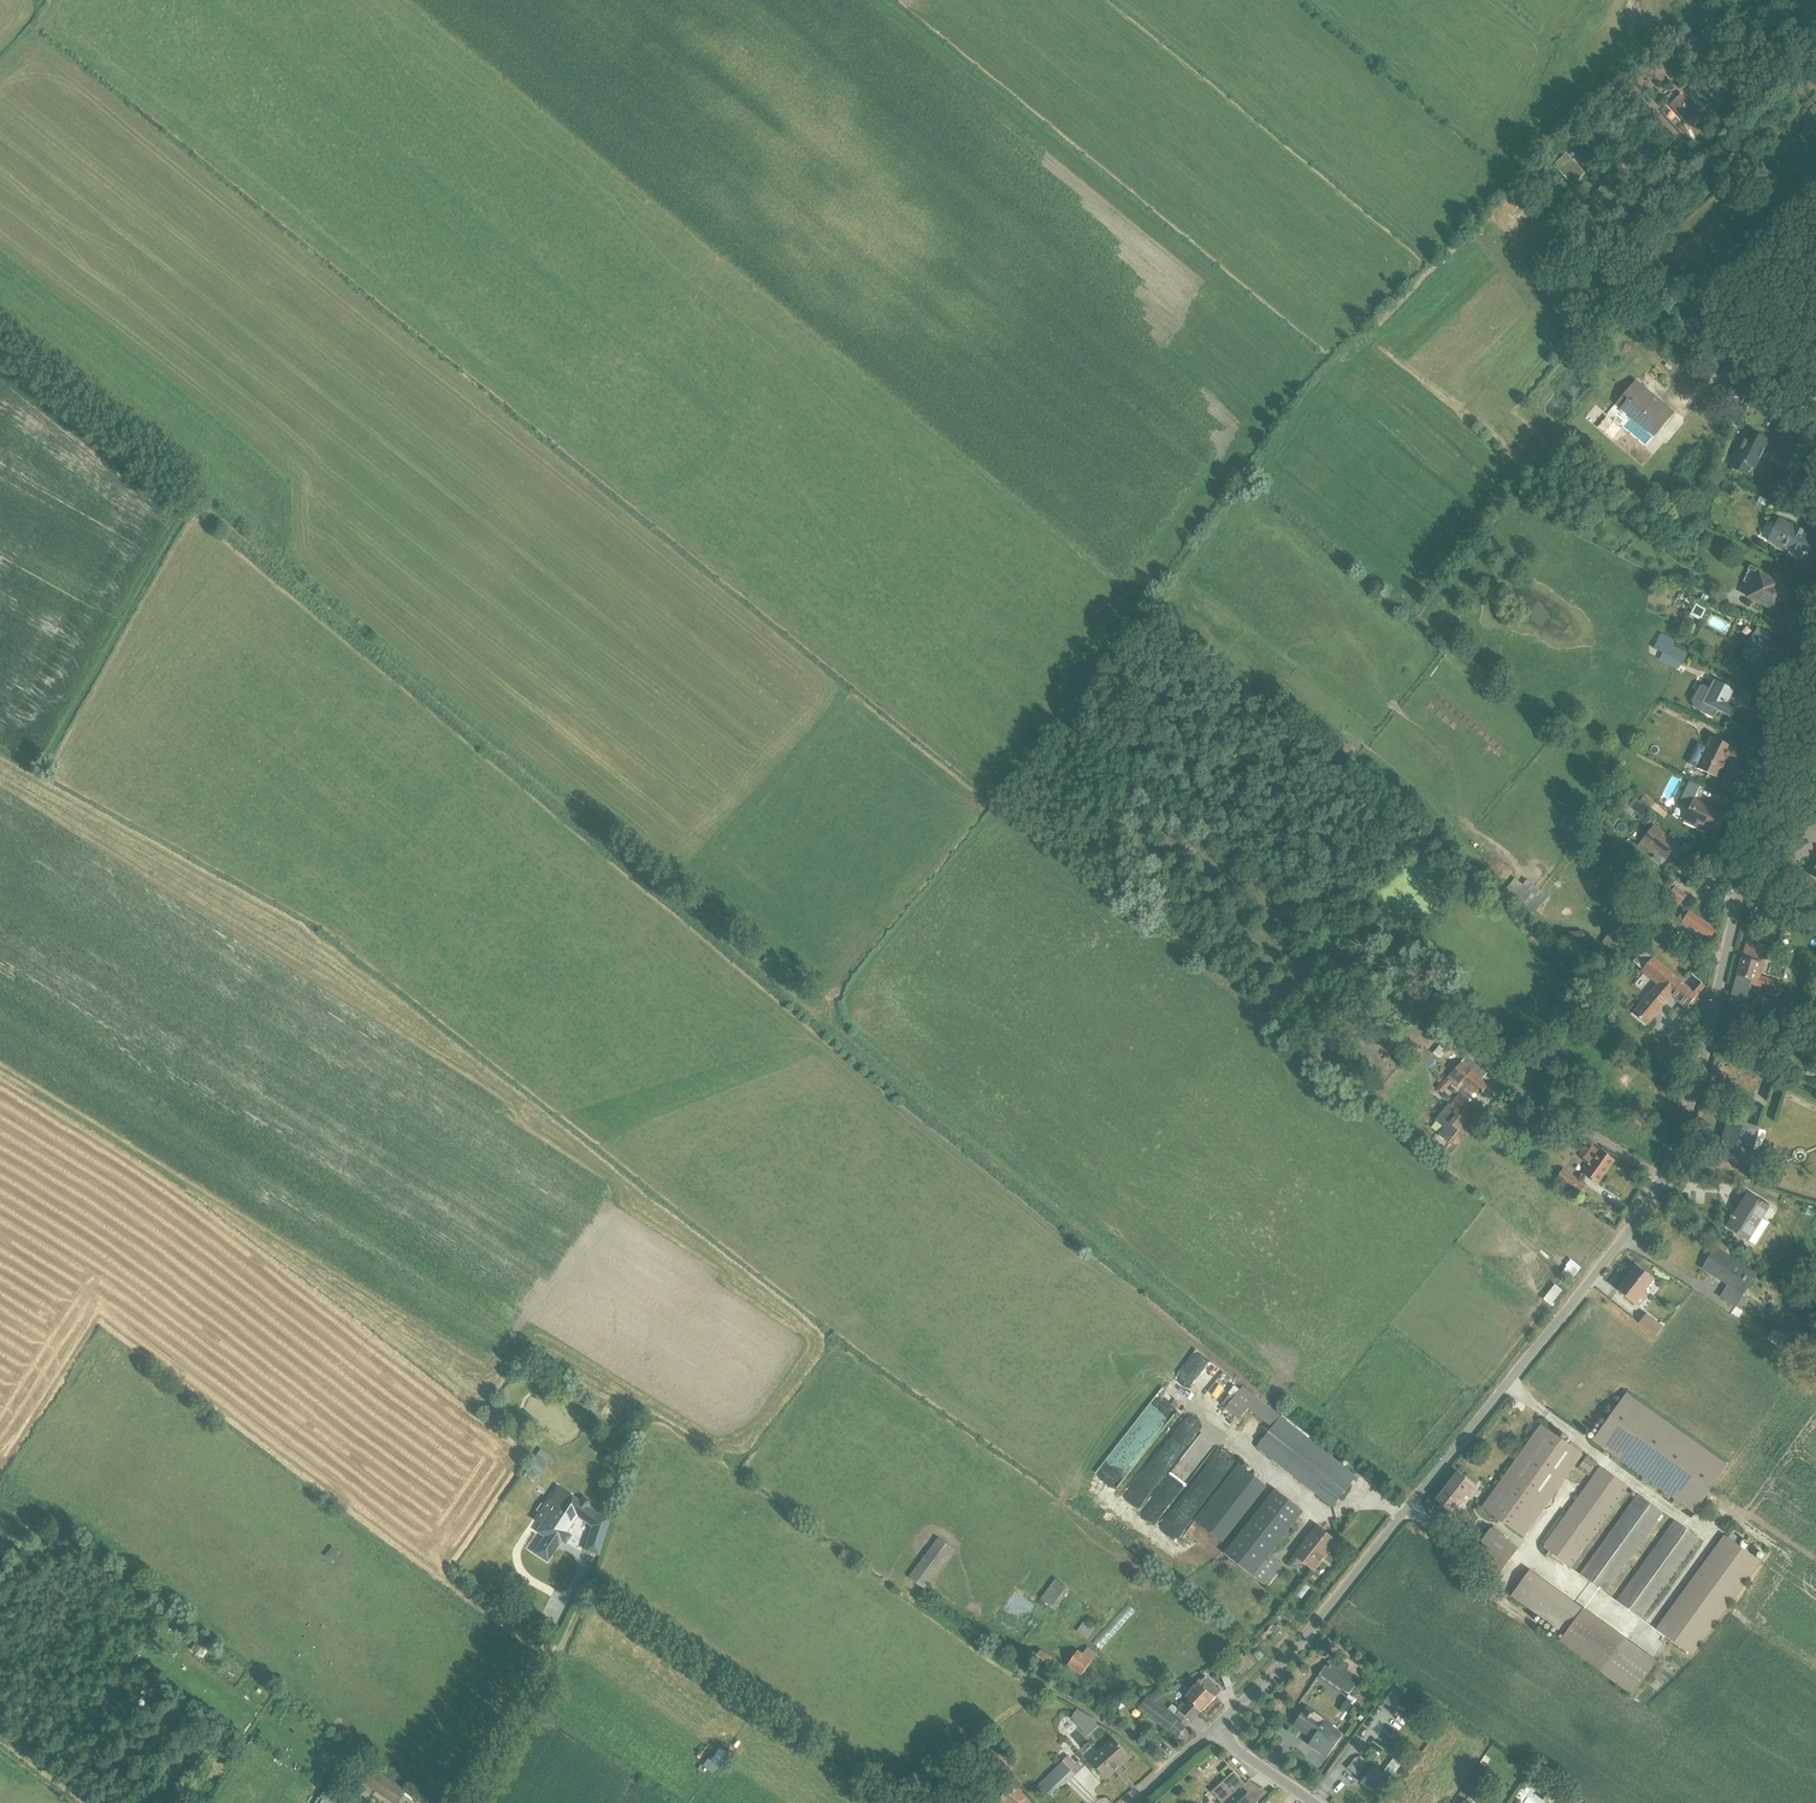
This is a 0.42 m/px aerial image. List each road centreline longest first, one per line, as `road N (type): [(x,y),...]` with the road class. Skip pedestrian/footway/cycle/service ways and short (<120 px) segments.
road 1 (residential): [(1213,1730),(1303,1637),(1655,1193),(1713,1023),(1760,830),(1815,713)]
road 2 (track): [(592,1578),(913,1802)]
road 3 (unclassified): [(463,1802),(592,1578)]
road 4 (residential): [(1815,417),(1692,314)]
road 5 (residential): [(1312,1802),(1213,1730)]

